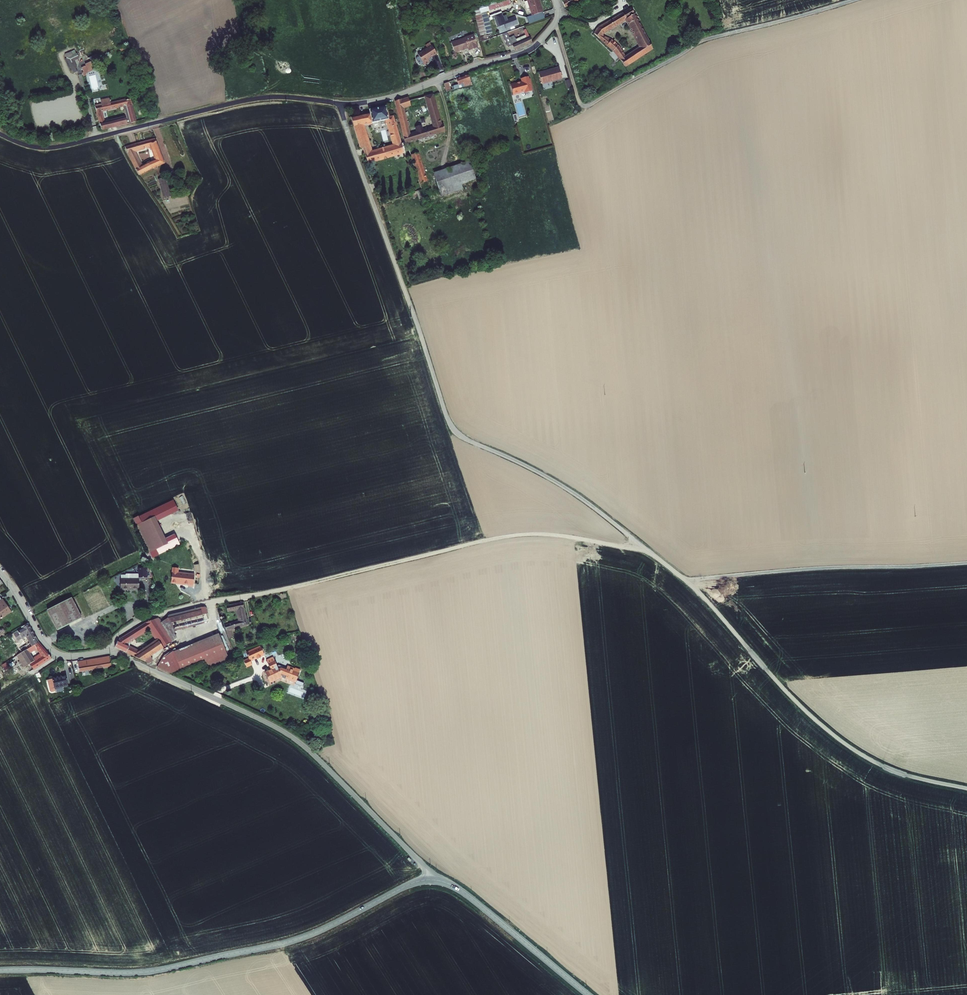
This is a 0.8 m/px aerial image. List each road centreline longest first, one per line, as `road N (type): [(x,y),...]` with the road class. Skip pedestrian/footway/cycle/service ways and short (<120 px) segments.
road 1 (unclassified): [(339,103),(457,431),(575,494),(686,580),(791,697),(848,746),(900,773),(966,788)]
road 2 (tertiary): [(429,879),(295,940),(166,969),(0,970)]
road 3 (track): [(253,595),(503,538),(562,536),(648,551)]
road 4 (residential): [(107,652),(293,738),(429,879)]
road 5 (track): [(555,23),(581,111),(701,41),(849,0)]
road 6 (unclassified): [(0,134),(54,147),(250,99),(339,103)]
road 7 (track): [(966,564),(686,580)]
road 8 (unclassified): [(339,103),(391,97),(525,53),(555,23),(555,0)]
road 9 (tertiary): [(429,879),(460,890),(588,994)]
road 10 (residential): [(107,652),(143,619),(253,595)]
road 11 (residential): [(0,572),(54,652),(107,652)]

